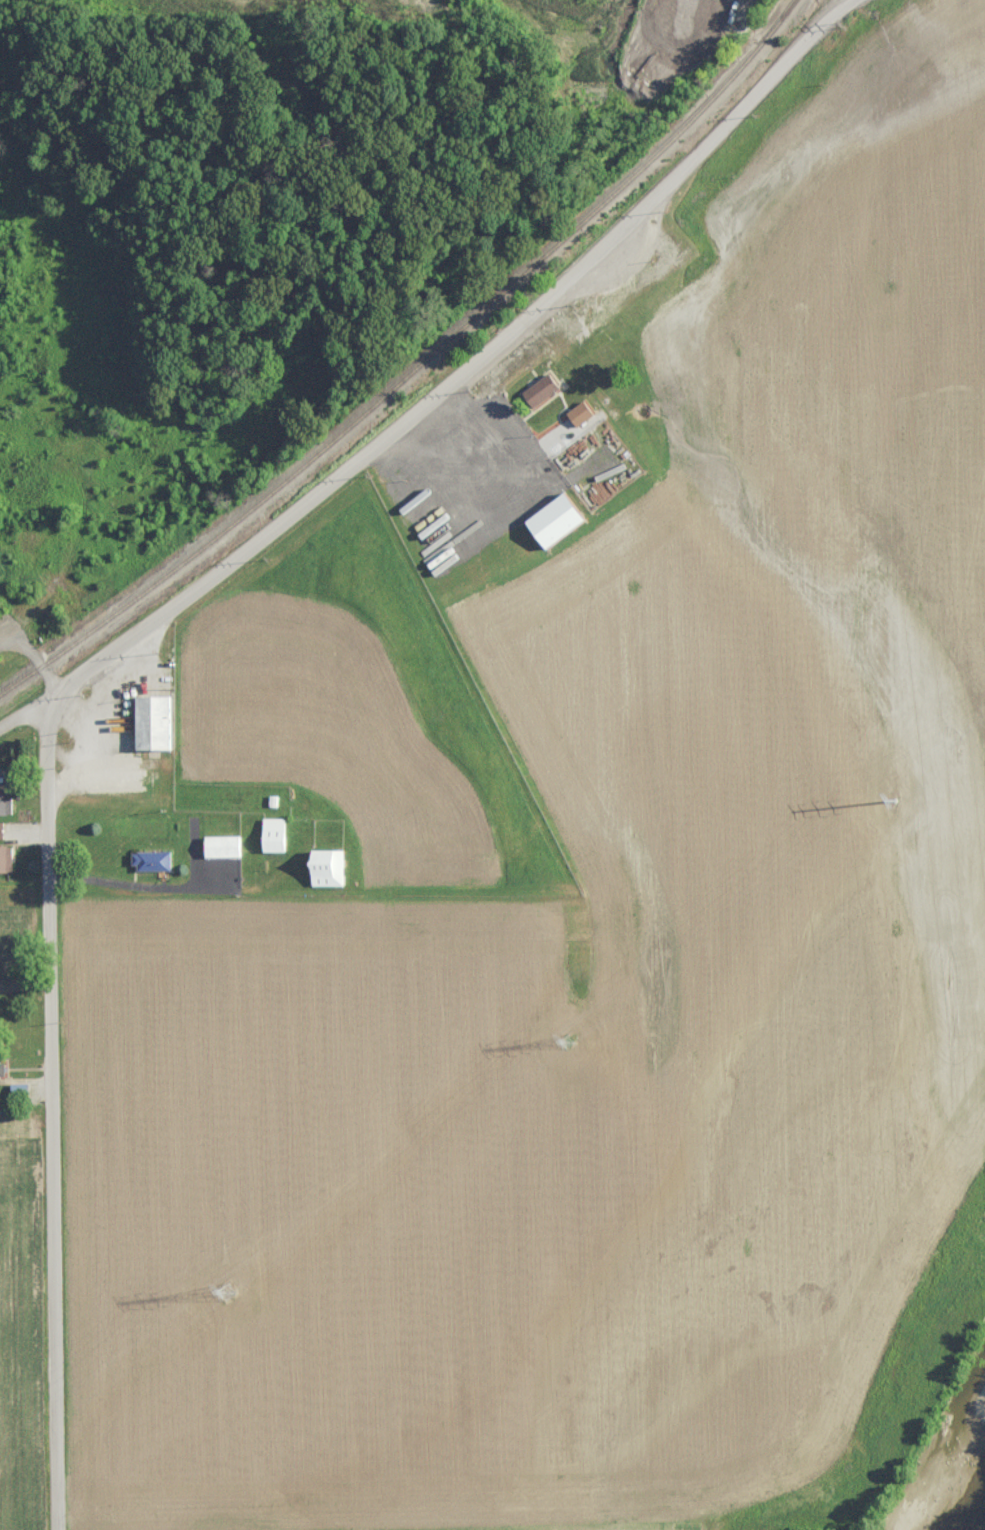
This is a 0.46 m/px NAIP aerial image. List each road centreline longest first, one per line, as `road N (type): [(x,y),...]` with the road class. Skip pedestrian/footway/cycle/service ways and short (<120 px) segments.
road 1 (residential): [(169,607),(477,362),(726,136),(857,0)]
road 2 (residential): [(57,1529),(43,735),(52,691)]
road 3 (residential): [(46,878),(333,895)]
road 4 (residential): [(52,691),(169,607)]

